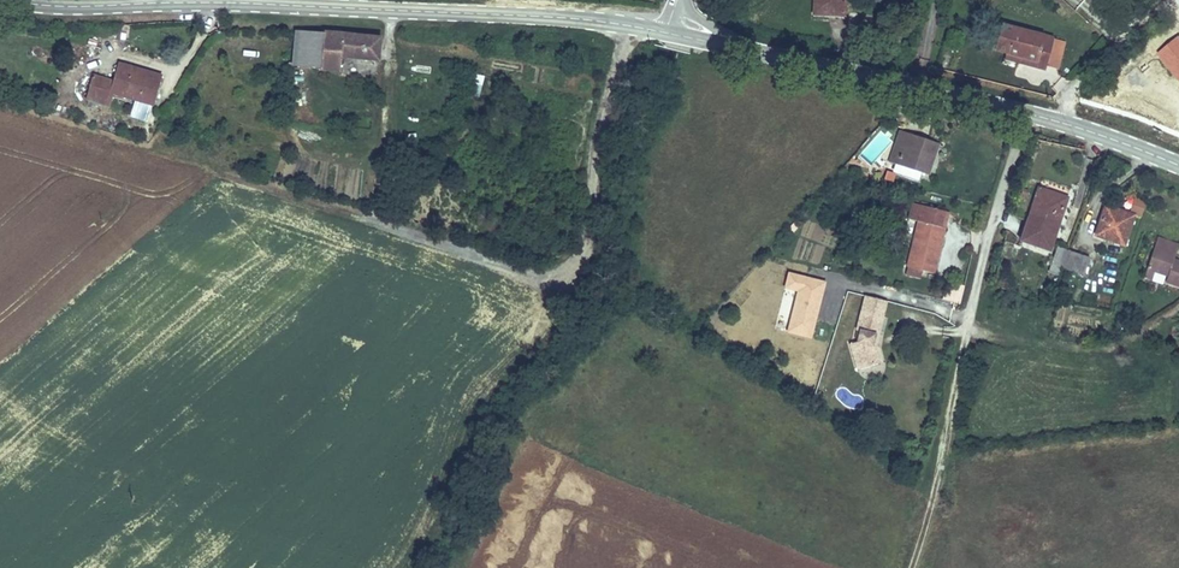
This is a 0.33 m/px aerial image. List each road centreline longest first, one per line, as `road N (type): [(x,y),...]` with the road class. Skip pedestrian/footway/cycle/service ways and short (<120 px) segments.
road 1 (track): [(227,179),(549,276),(571,273),(595,209),(597,136),(628,25)]
road 2 (secondary): [(669,32),(1059,122),(1178,166)]
road 3 (track): [(913,567),(976,264),(1029,114)]
road 4 (secondary): [(309,0),(669,32)]
road 5 (track): [(571,273),(513,363),(459,420),(429,510),(397,567)]
road 6 (secondary): [(14,0),(70,7),(185,0)]

